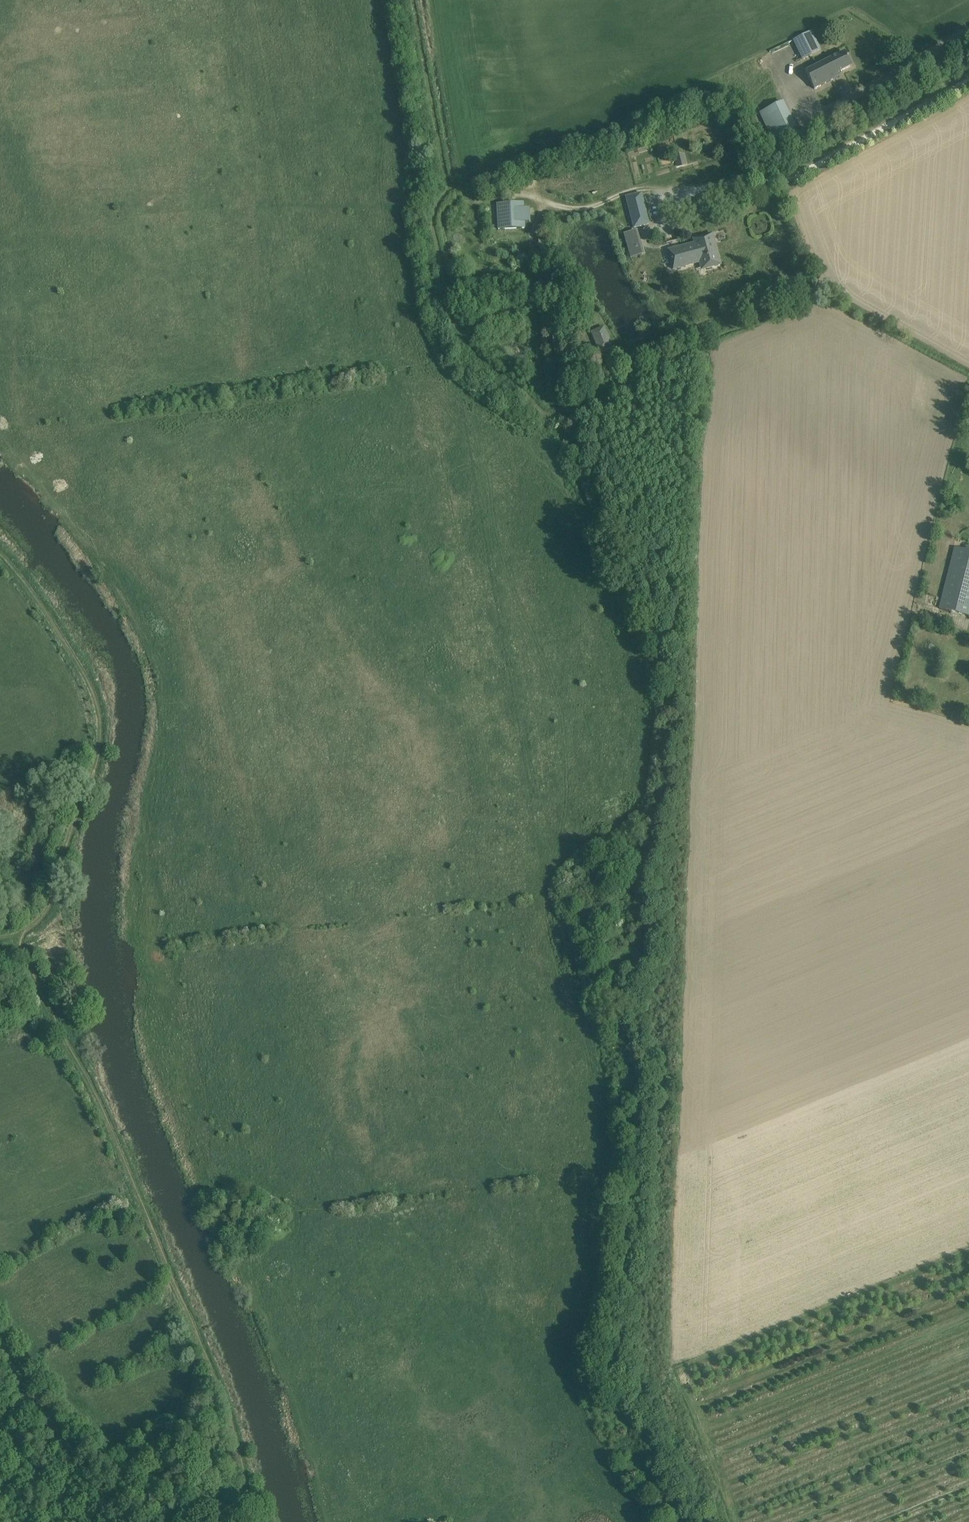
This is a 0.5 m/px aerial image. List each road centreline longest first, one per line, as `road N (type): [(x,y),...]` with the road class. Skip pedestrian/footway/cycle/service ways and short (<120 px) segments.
road 1 (track): [(413,0),(451,187),(437,205),(434,235),(452,316),(472,352),(555,416),(718,349)]
road 2 (track): [(113,1521),(0,1350)]

